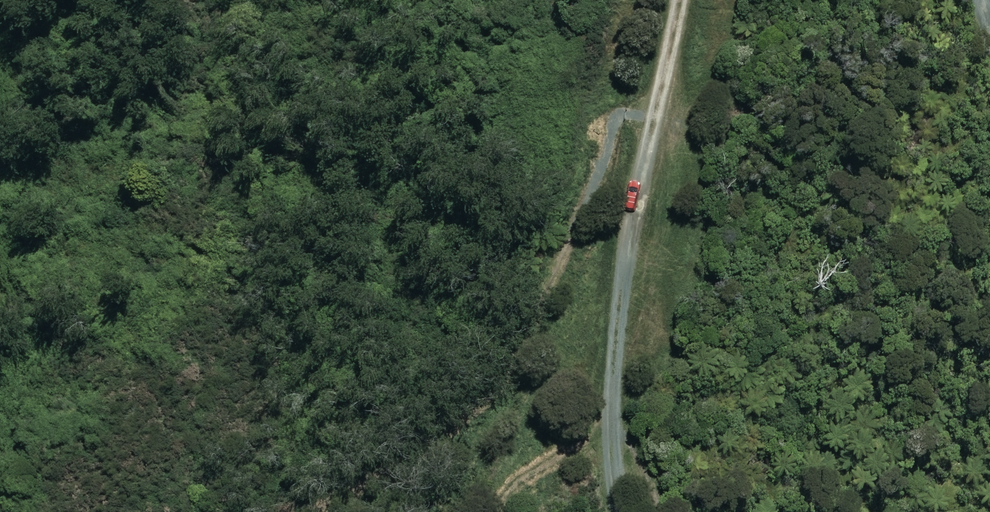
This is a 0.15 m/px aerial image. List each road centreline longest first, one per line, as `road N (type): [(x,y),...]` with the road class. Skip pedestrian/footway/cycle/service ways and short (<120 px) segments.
road 1 (track): [(316,511),(480,411),(630,65),(644,0)]
road 2 (track): [(200,0),(220,123),(212,268),(188,475),(165,511)]
road 3 (track): [(463,511),(620,387)]

